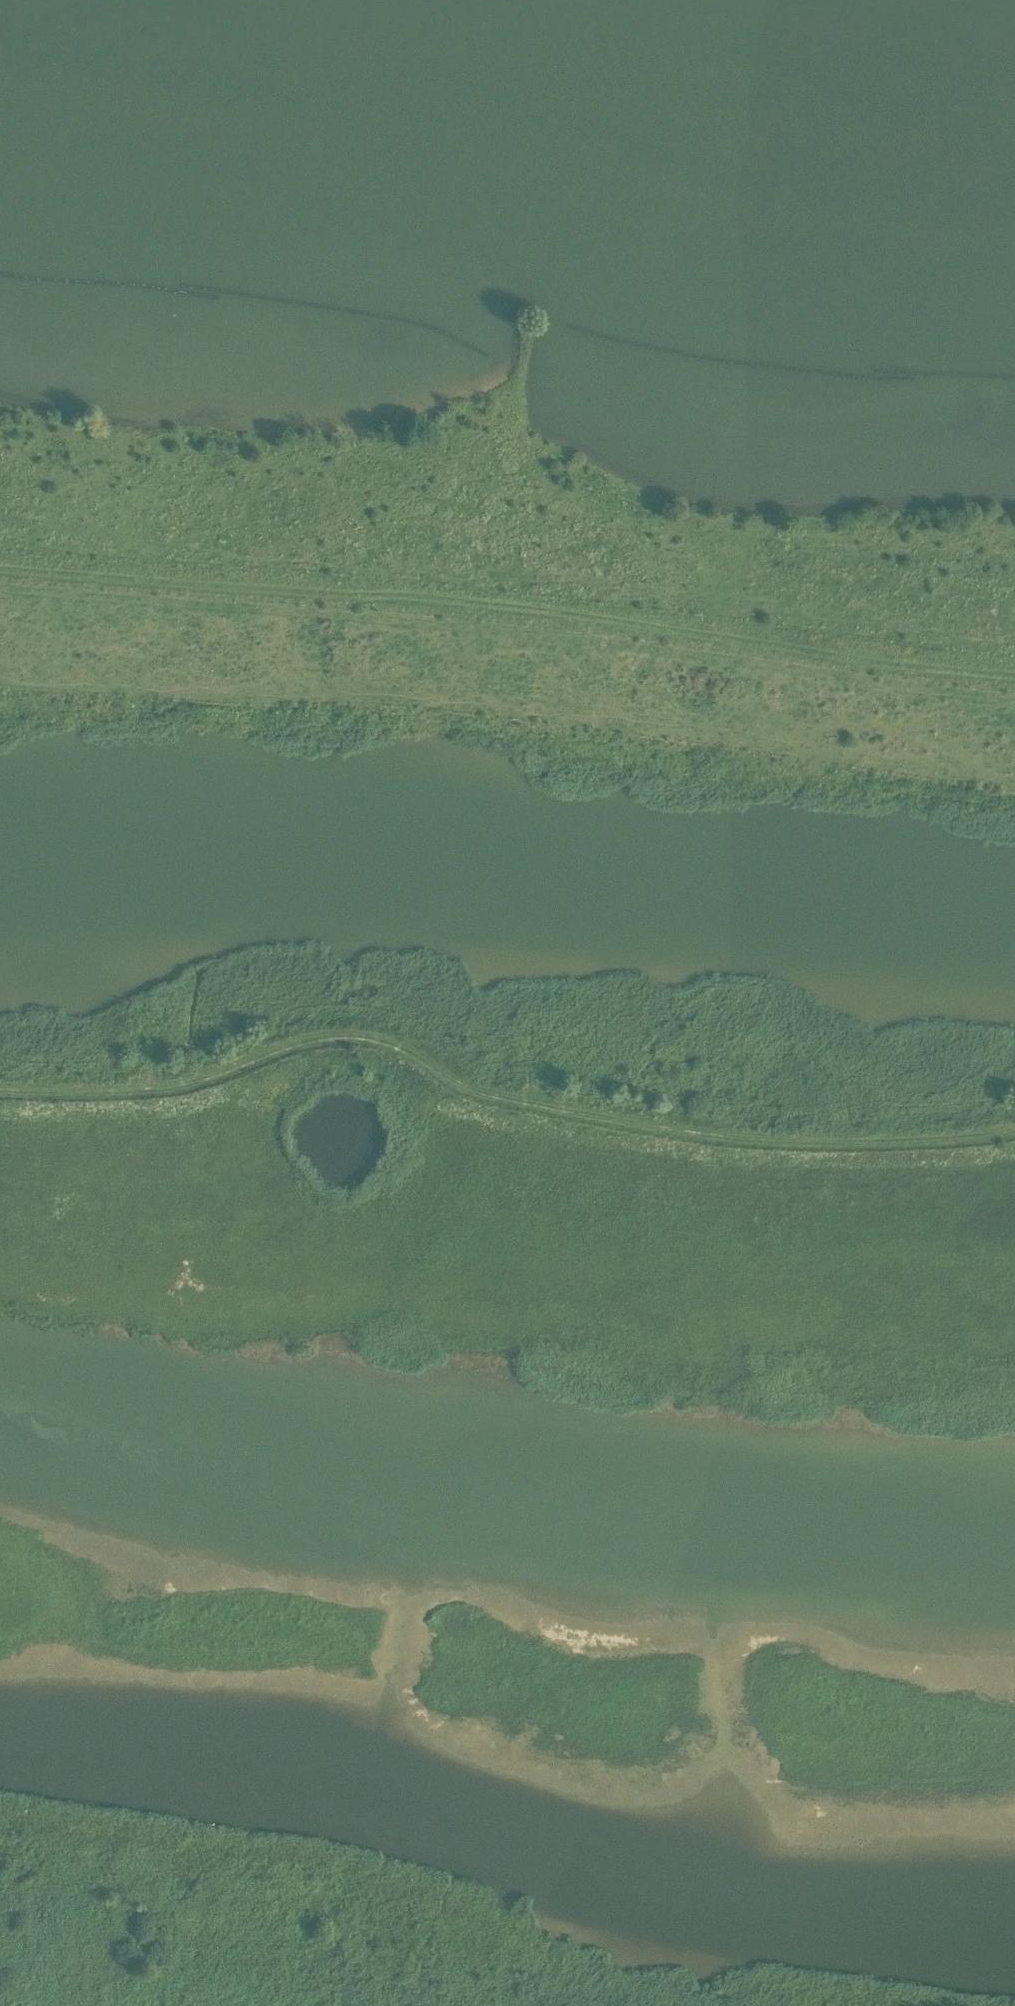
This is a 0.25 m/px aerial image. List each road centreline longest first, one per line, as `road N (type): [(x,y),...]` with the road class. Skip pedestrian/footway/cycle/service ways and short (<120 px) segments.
road 1 (track): [(1014,1130),(961,1141),(722,1140),(507,1102),(353,1034),(309,1040),(171,1087),(0,1092)]
road 2 (track): [(1014,673),(476,607),(0,571)]

